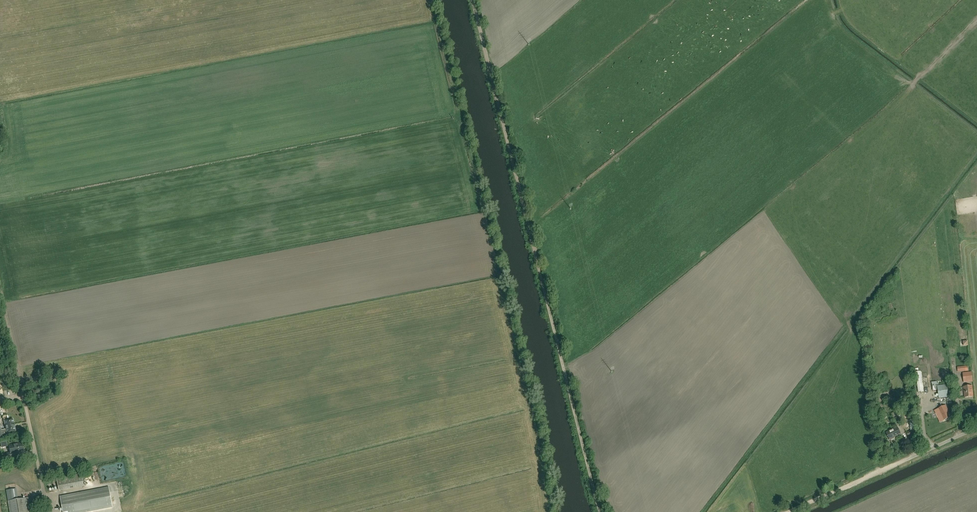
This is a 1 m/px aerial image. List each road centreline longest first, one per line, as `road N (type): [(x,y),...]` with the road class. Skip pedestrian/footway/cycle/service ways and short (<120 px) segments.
road 1 (track): [(472,0),(601,511)]
road 2 (track): [(789,511),(919,455)]
road 3 (unclassified): [(48,511),(22,388)]

